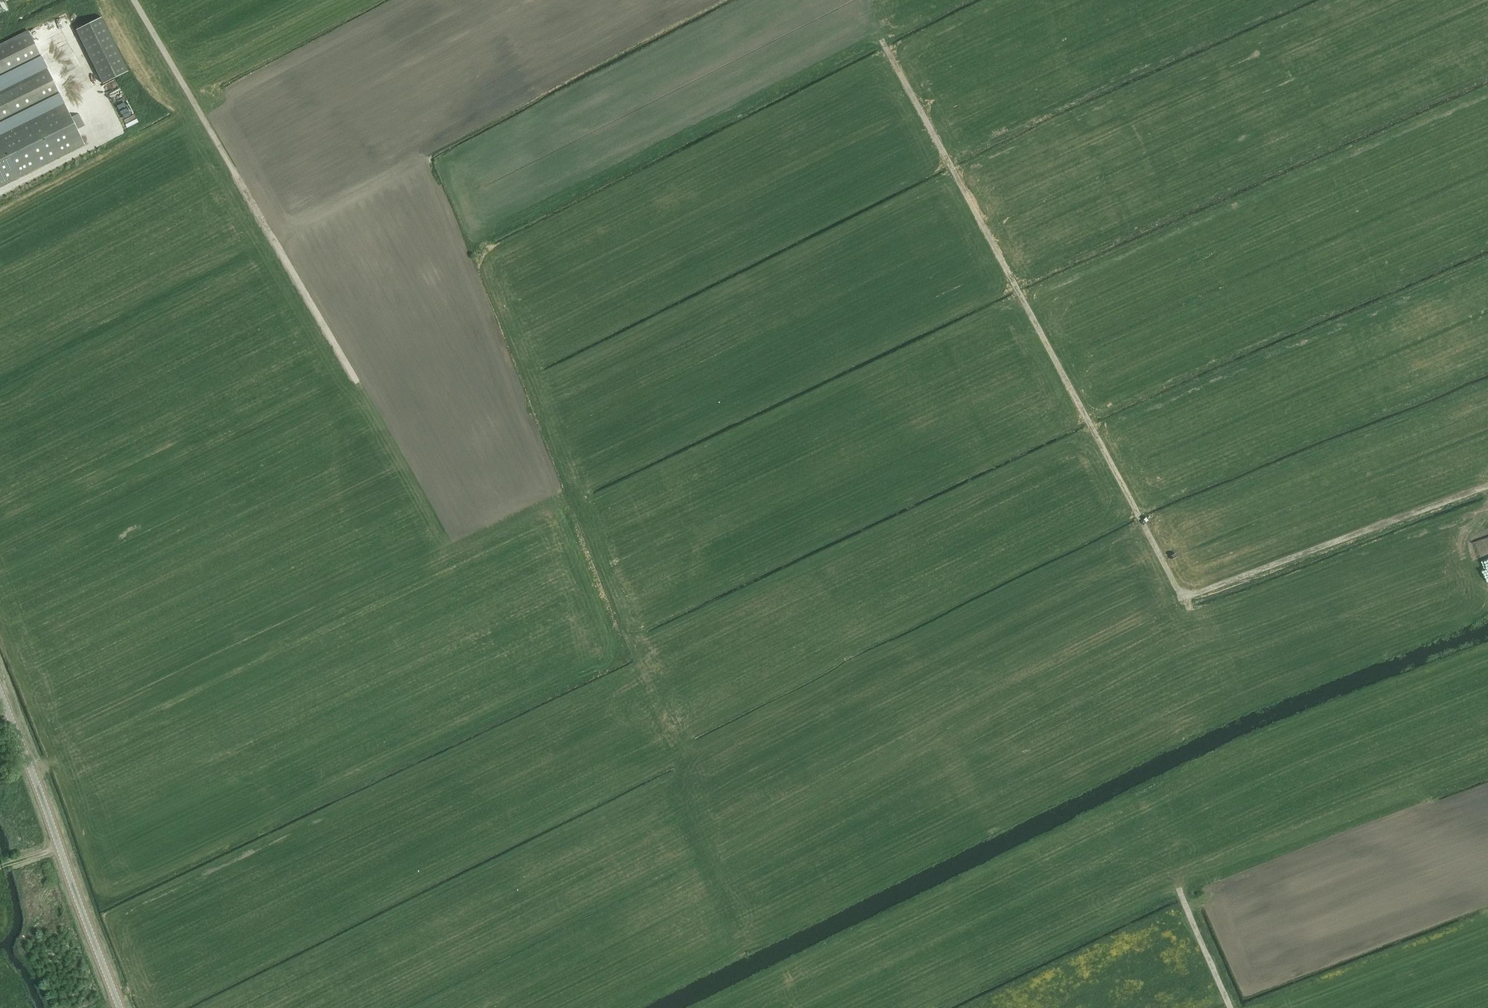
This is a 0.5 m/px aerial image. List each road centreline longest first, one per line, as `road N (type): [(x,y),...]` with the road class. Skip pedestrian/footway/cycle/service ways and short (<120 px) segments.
road 1 (tertiary): [(121,1007),(0,697)]

